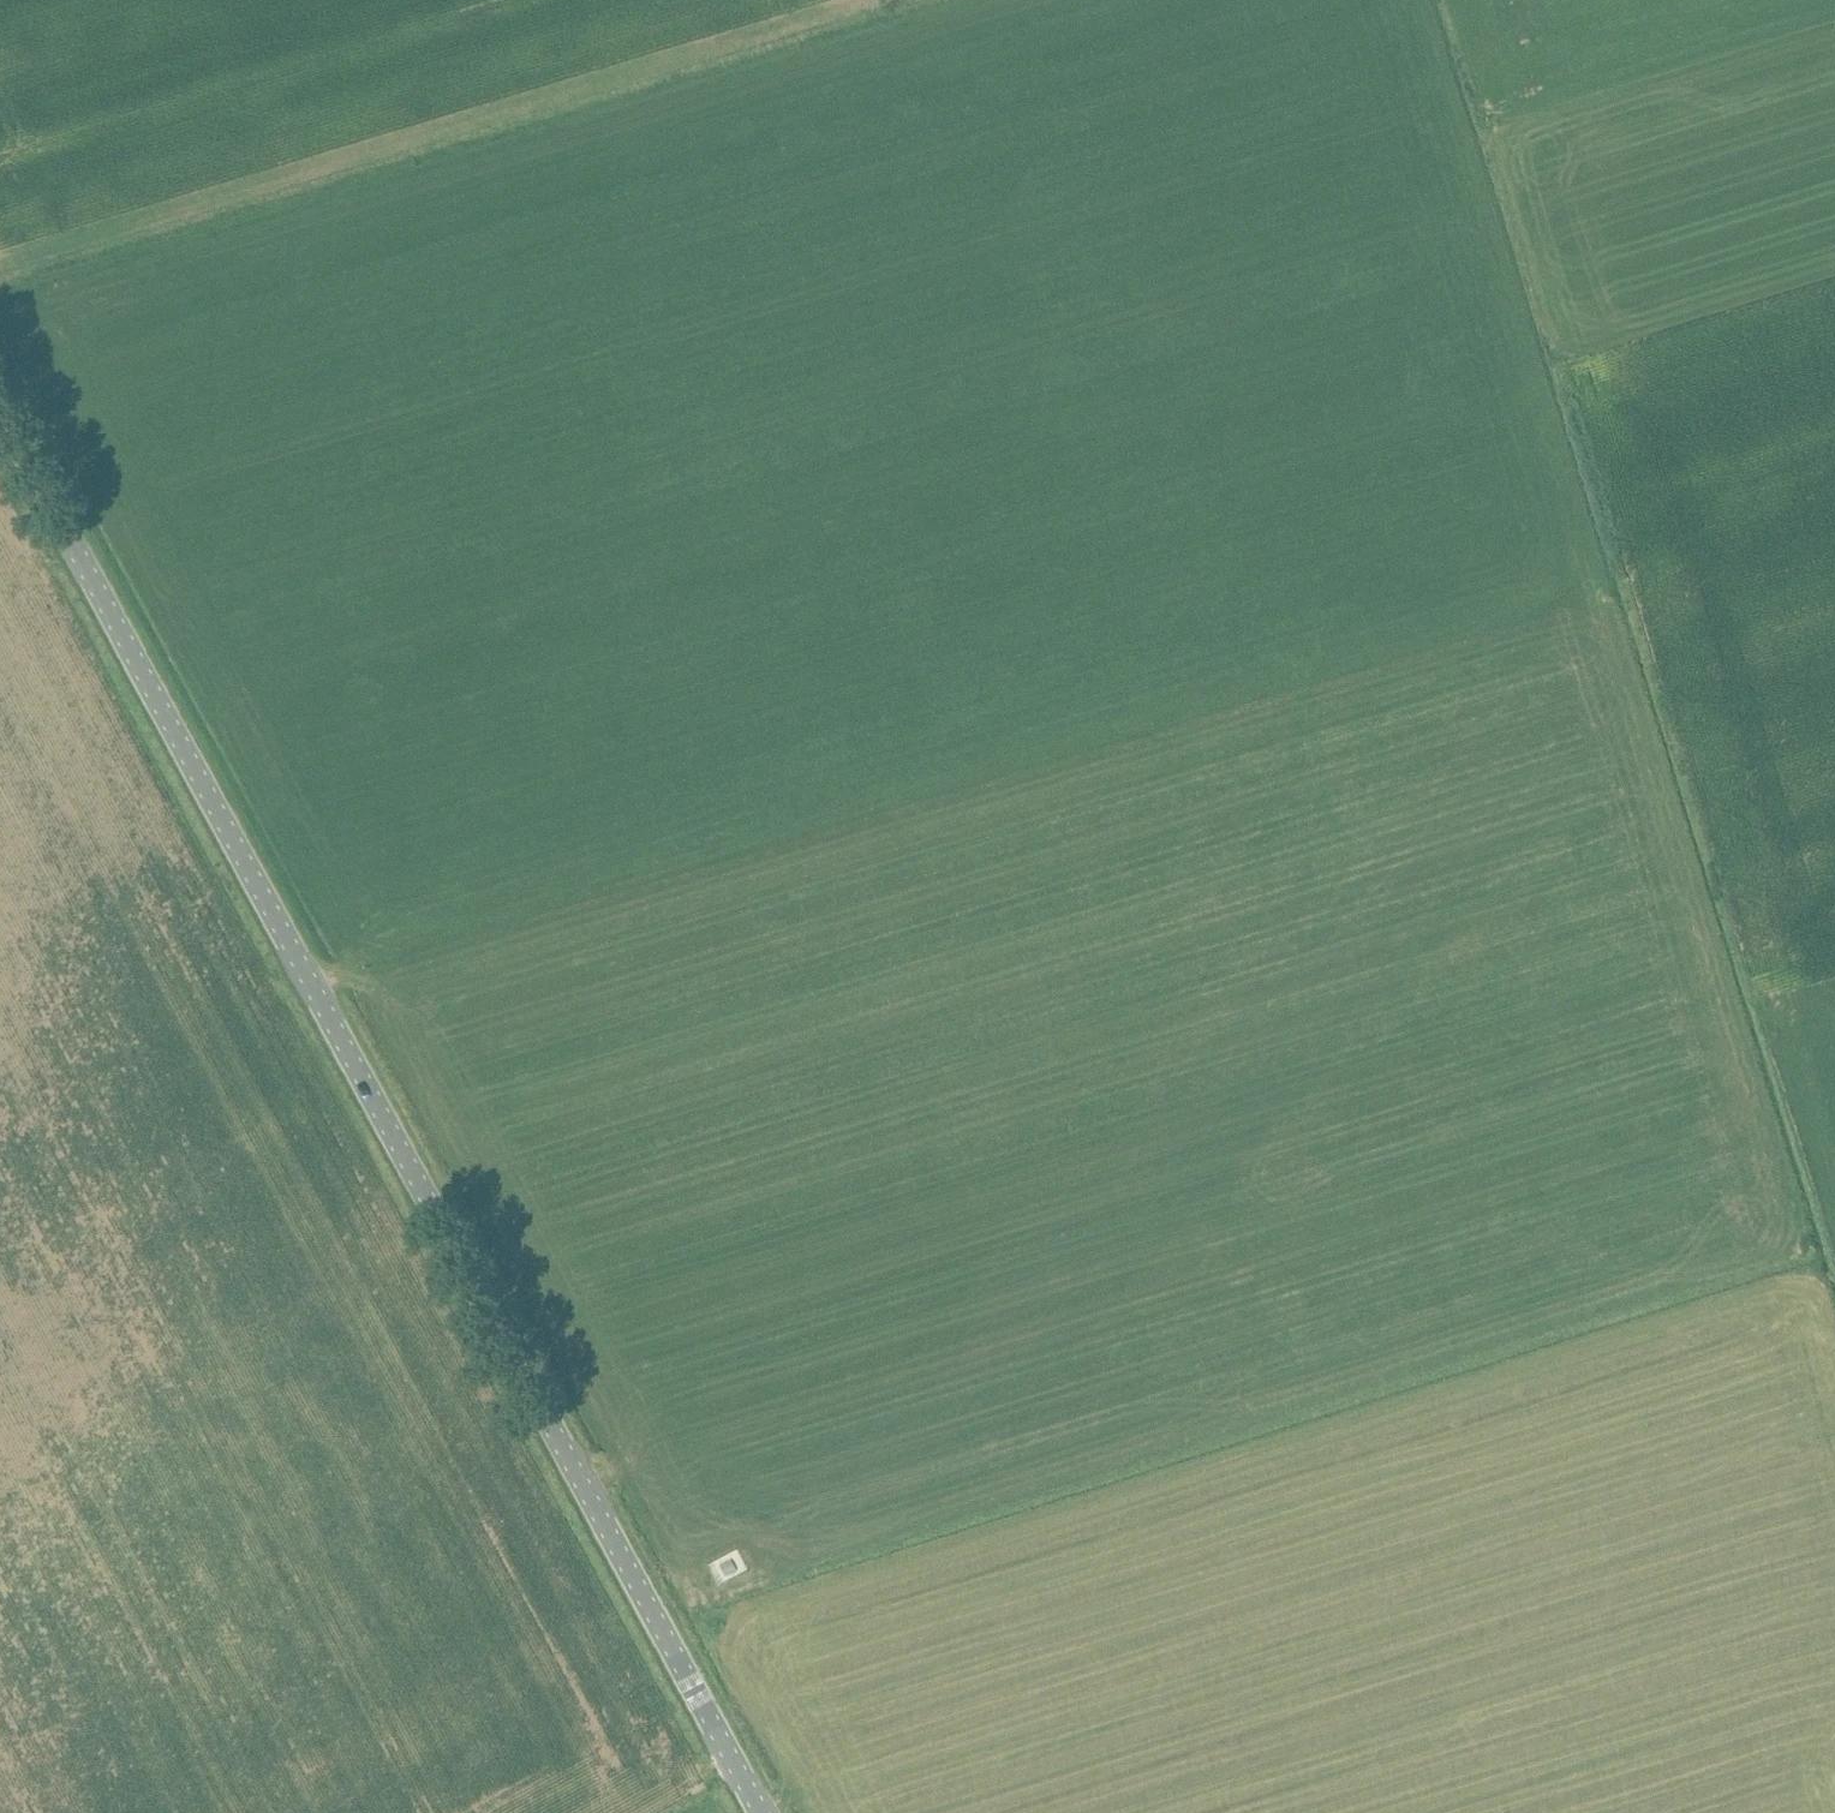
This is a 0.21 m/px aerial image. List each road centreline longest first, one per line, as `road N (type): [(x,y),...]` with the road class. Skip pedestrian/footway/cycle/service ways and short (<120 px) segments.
road 1 (tertiary): [(762,1812),(0,408)]

